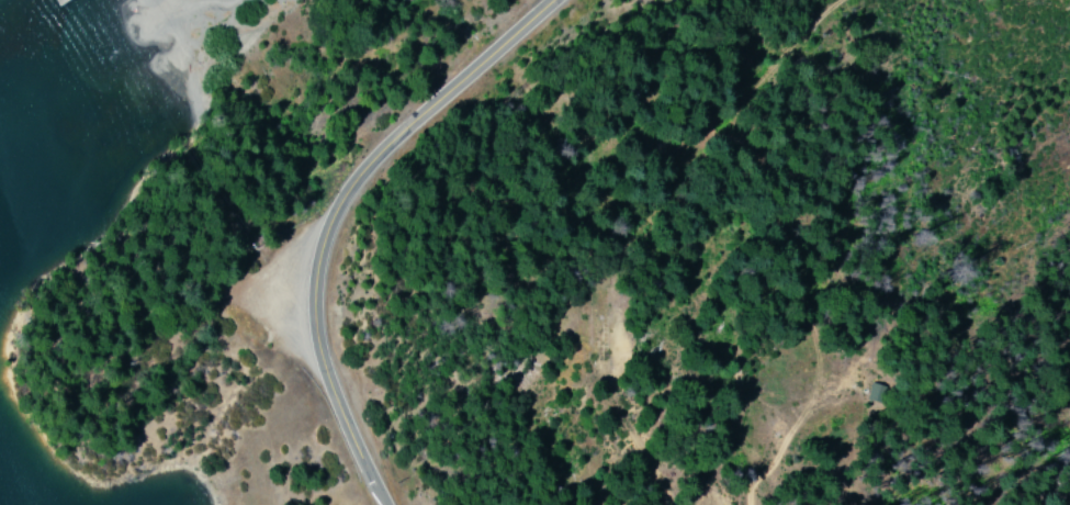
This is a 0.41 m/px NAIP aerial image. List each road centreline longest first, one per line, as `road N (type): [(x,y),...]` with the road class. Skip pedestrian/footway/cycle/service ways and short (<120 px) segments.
road 1 (tertiary): [(440,504),(382,402),(358,322),(363,229),(622,0)]

